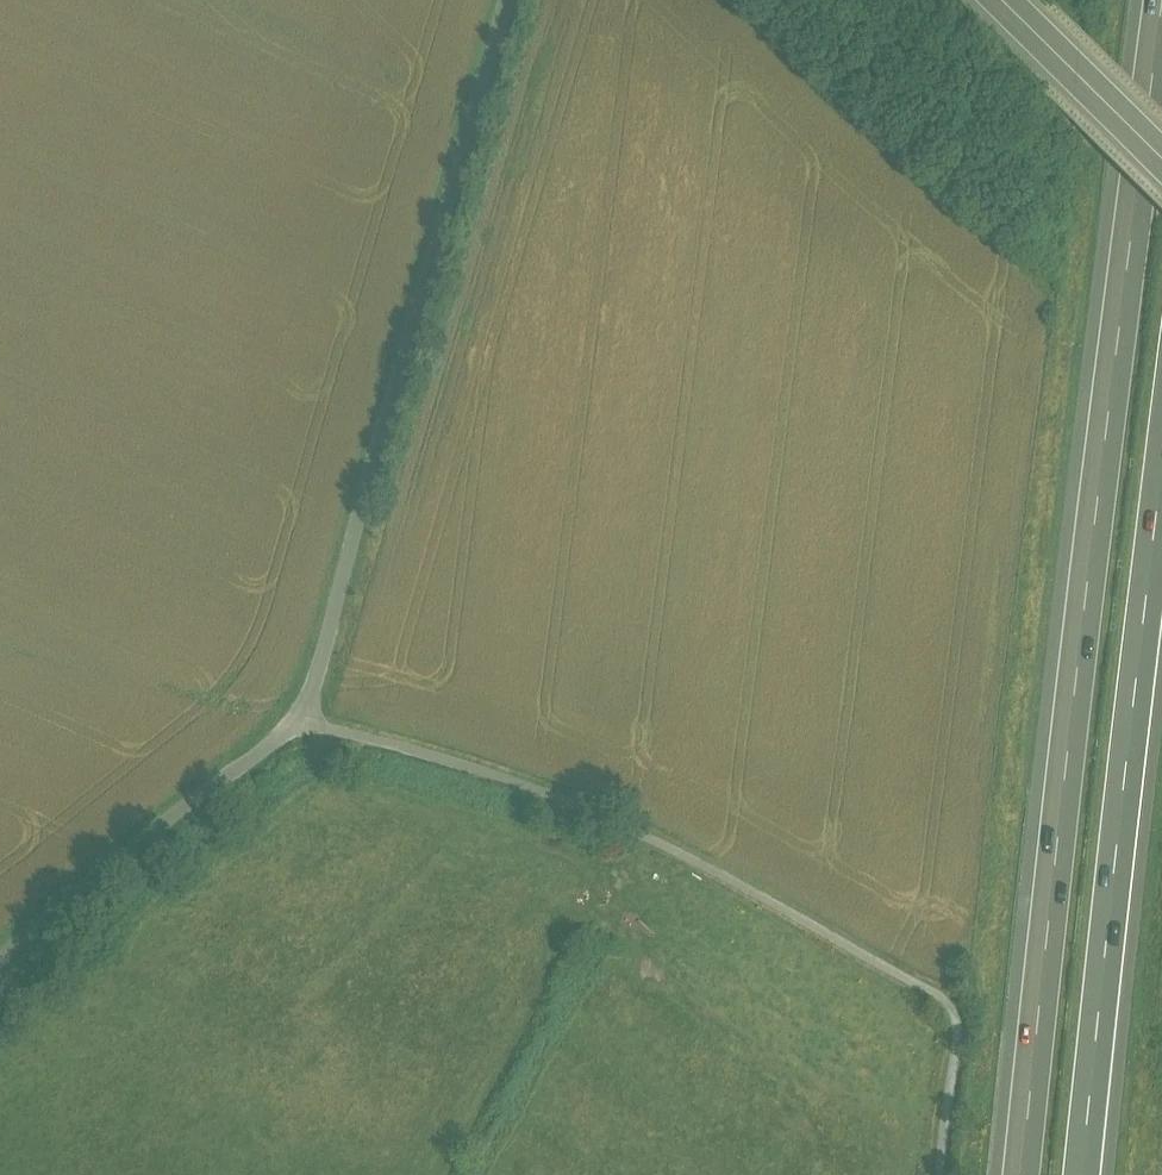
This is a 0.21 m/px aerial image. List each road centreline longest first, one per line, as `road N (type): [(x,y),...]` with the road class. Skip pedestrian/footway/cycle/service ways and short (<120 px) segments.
road 1 (motorway): [(1149,0),(1008,1174)]
road 2 (residential): [(0,967),(47,922),(289,746),(335,662),(361,510),(514,0)]
road 3 (motorway): [(1094,1174),(1161,574)]
road 4 (secondary): [(998,0),(1161,163)]

